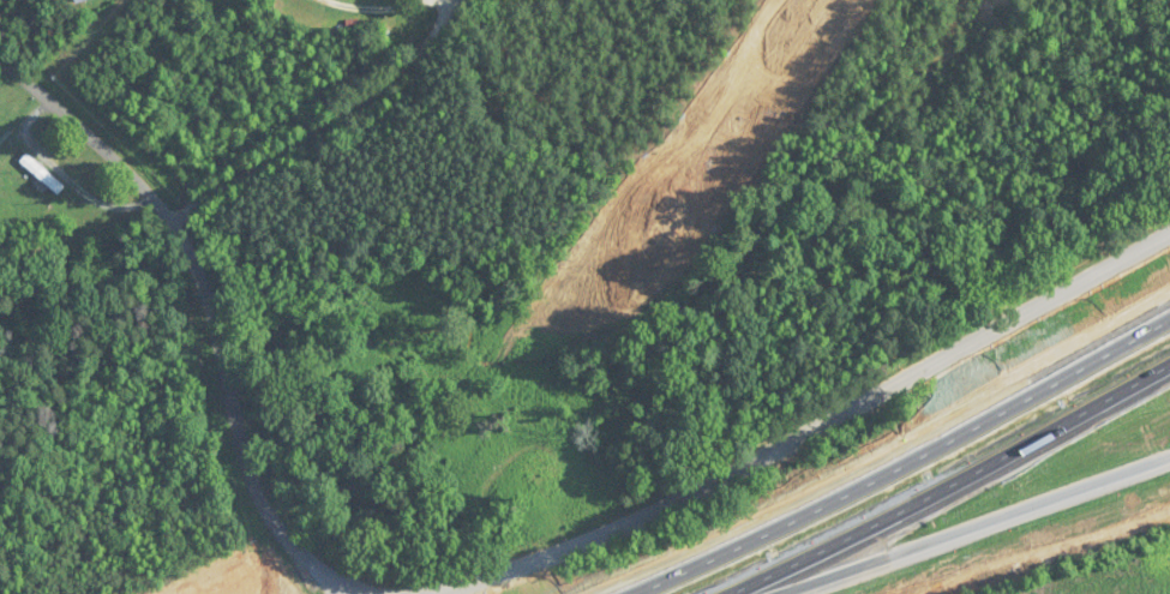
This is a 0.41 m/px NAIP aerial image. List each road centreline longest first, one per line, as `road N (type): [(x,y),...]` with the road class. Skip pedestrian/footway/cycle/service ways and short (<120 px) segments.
road 1 (tertiary): [(829,0),(596,313),(421,482),(260,593)]
road 2 (motorway): [(1169,314),(860,484),(611,593)]
road 3 (residential): [(0,58),(121,163),(190,251),(210,300),(246,467),(283,534),(312,562)]
road 4 (motorway): [(735,593),(949,492),(1169,370)]
road 5 (motorway): [(782,593),(1169,453)]

